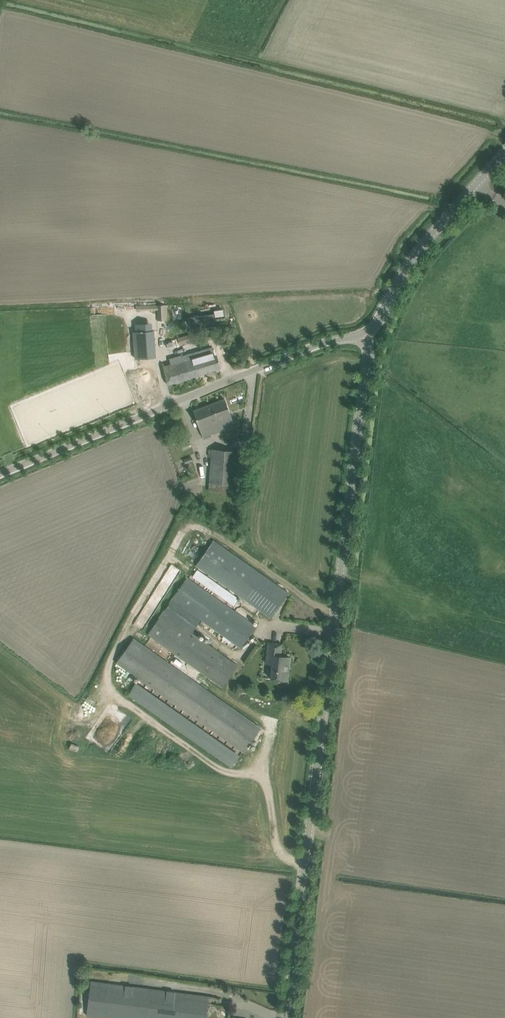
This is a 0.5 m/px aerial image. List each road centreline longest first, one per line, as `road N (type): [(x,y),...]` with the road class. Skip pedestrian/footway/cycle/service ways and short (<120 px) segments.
road 1 (unclassified): [(288,1017),(373,332)]
road 2 (unclassified): [(0,478),(317,345),(373,332)]
road 3 (unclassified): [(373,332),(414,262),(504,157)]

